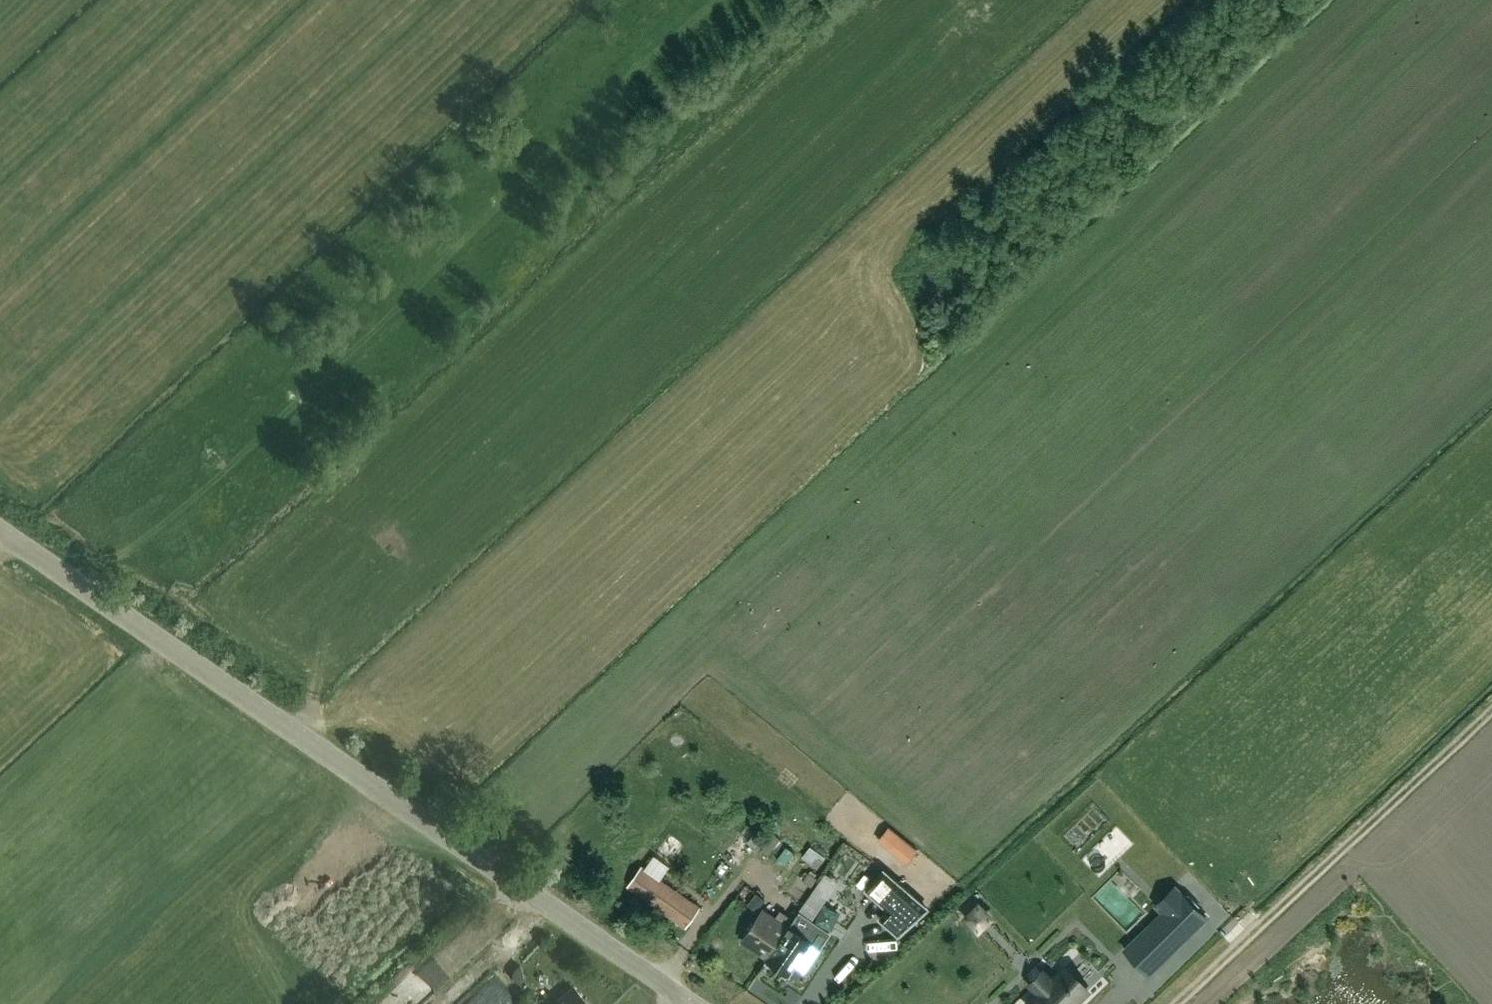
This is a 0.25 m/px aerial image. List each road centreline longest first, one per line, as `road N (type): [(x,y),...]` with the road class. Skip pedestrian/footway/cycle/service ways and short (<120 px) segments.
road 1 (unclassified): [(693,1003),(0,530)]

